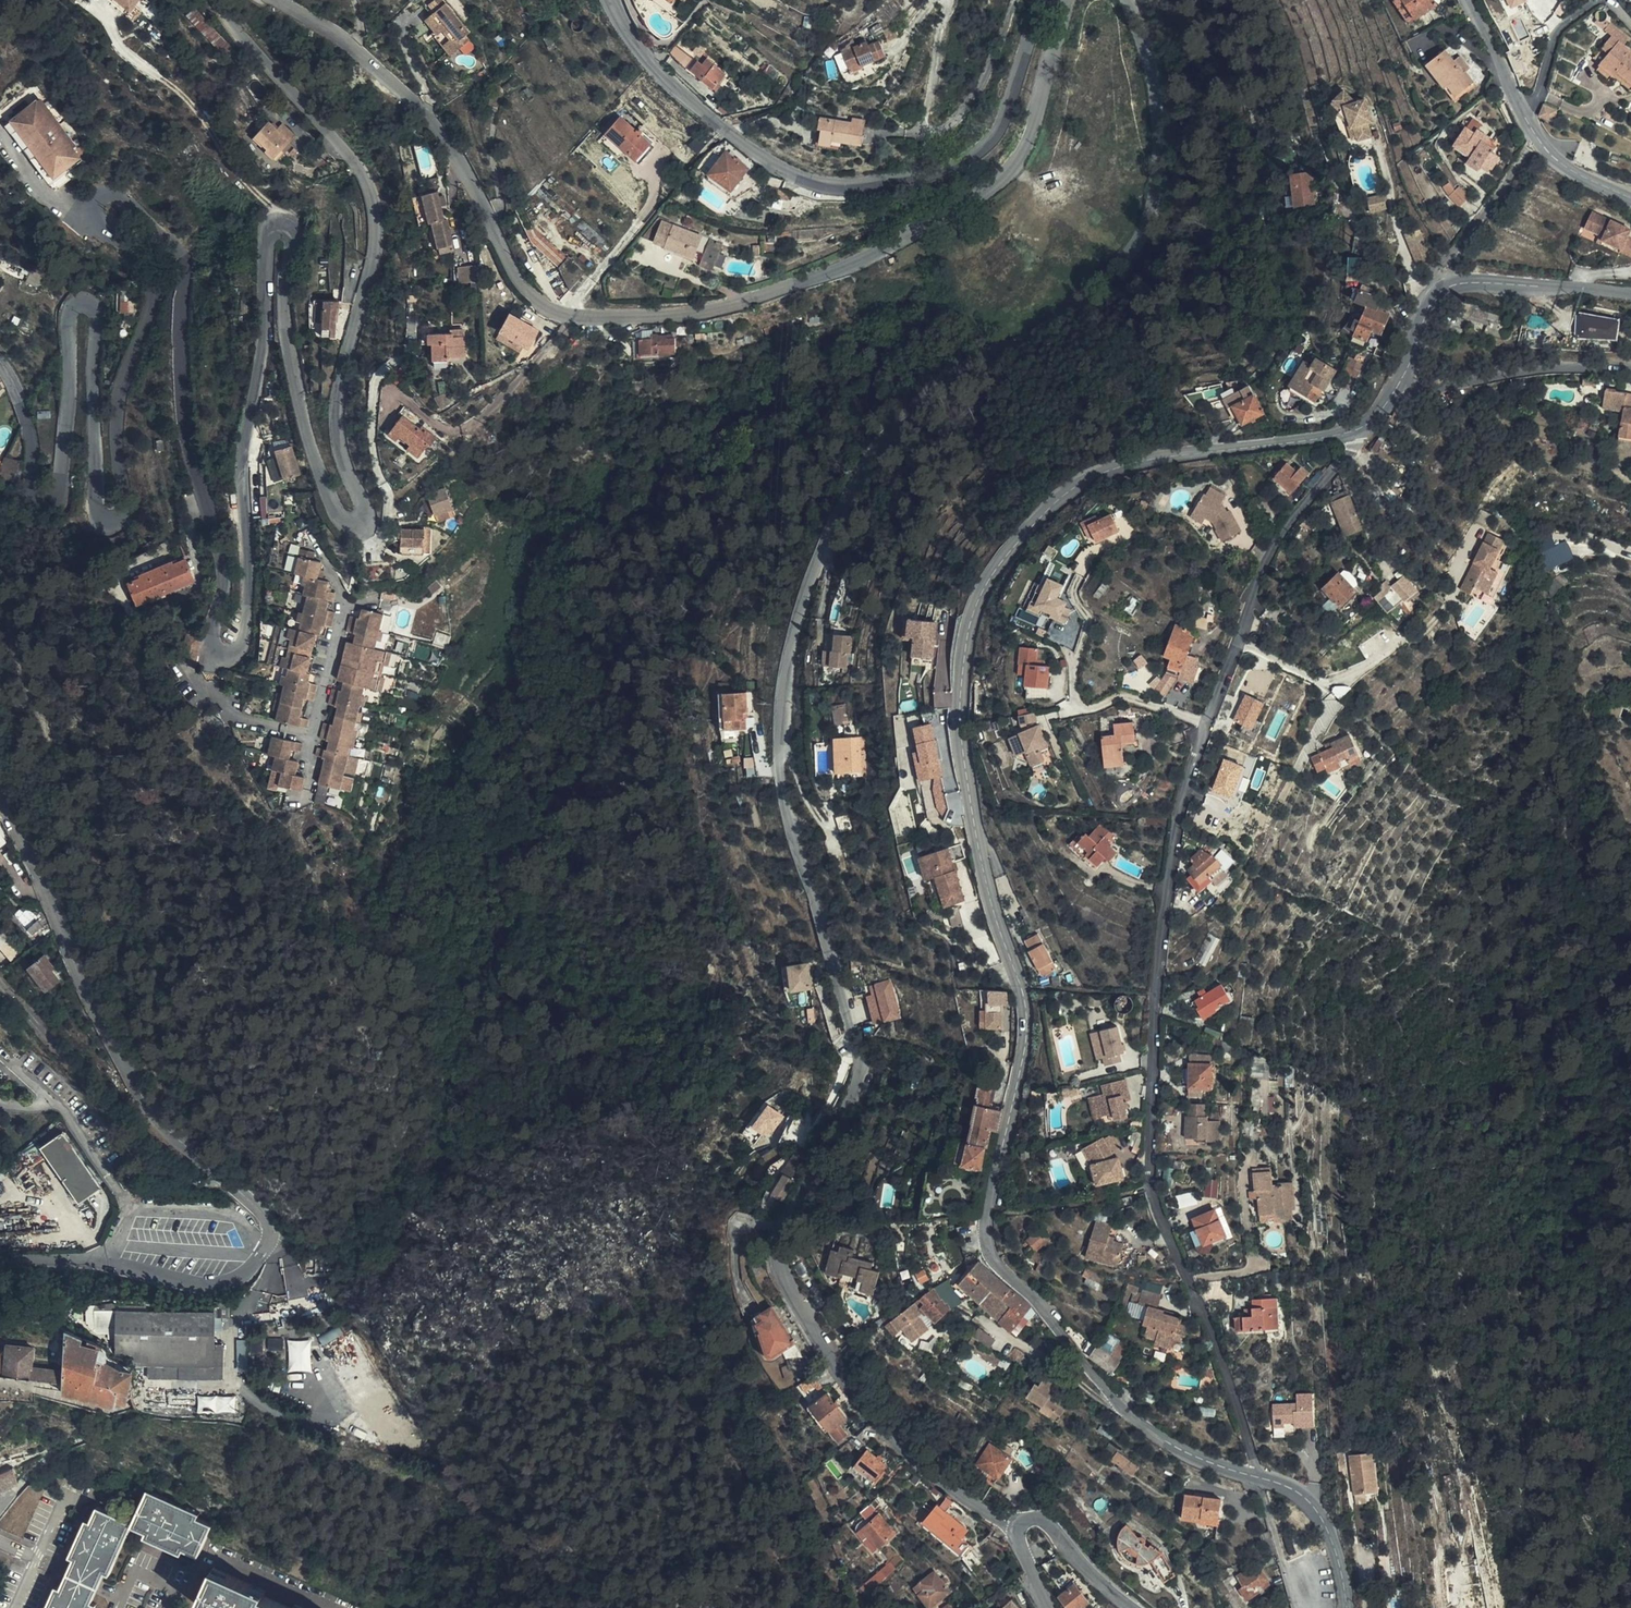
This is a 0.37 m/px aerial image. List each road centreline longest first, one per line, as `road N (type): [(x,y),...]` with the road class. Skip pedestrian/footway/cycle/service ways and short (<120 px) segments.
road 1 (residential): [(217,0),(332,133),(364,177),(374,208),(375,255),(338,404),(342,452),(365,520),(353,525),(340,517),(312,440),(285,305),(292,232),(282,224),(267,238),(243,456),(244,632),(234,652),(224,654),(212,642),(219,559),(193,434),(175,248),(117,196),(91,206),(95,224),(139,257),(153,288),(115,421),(124,521),(113,526),(96,511),(93,311),(80,305),(70,313),(57,494),(30,489),(24,407),(0,367)]
road 2 (tertiary): [(1019,1527),(958,1494),(891,1439),(847,1384),(781,1268),(779,1225),(833,1153),(860,1082),(798,850),(779,732),(792,644),(818,562),(865,475),(964,366),(1037,336),(1127,260),(1148,225),(1158,185),(1156,87),(1129,0)]
road 3 (tertiary): [(1260,1477),(1194,1456),(1146,1428),(988,1248),(985,1219),(1028,1019),(974,819),(961,674),(973,606),(991,575),(1085,482),(1152,460),(1357,432)]
road 4 (residential): [(1357,432),(1350,454),(1277,540),(1208,722),(1180,807),(1155,999),(1151,1190),(1214,1335),(1260,1477)]
road 5 (residential): [(1061,0),(1022,152),(983,193),(890,248),(783,288),(694,313),(605,320),(569,317),(524,290),(428,115),(332,31),(271,0)]
road 6 (tertiary): [(1040,0),(1011,107),(984,151),(949,170),(848,188),(766,161),(728,131),(651,63),(614,0)]
road 7 (residential): [(0,804),(121,1066),(161,1122),(222,1177)]
road 8 (residential): [(222,1177),(269,1228),(268,1249),(230,1283),(204,1289),(65,1260),(0,1261)]
road 9 (residential): [(222,1177),(191,1180),(144,1159),(0,983)]
road 10 (tertiary): [(1395,392),(1427,309),(1451,284),(1630,294)]
road 11 (track): [(282,224),(230,162),(206,116),(115,22)]
road 12 (unclassified): [(1395,392),(1630,368)]
road 13 (tertiary): [(1348,1607),(1319,1513),(1297,1492),(1260,1477)]
road 14 (residential): [(349,1607),(216,1550)]
road 15 (tertiary): [(1019,1527),(1045,1523),(1127,1607)]
road 16 (residential): [(1523,114),(1556,36),(1600,0)]
road 17 (tertiary): [(1630,198),(1551,155),(1523,114)]
road 18 (residential): [(1260,1477),(1297,1607)]
road 19 (tertiary): [(1523,114),(1472,0)]

